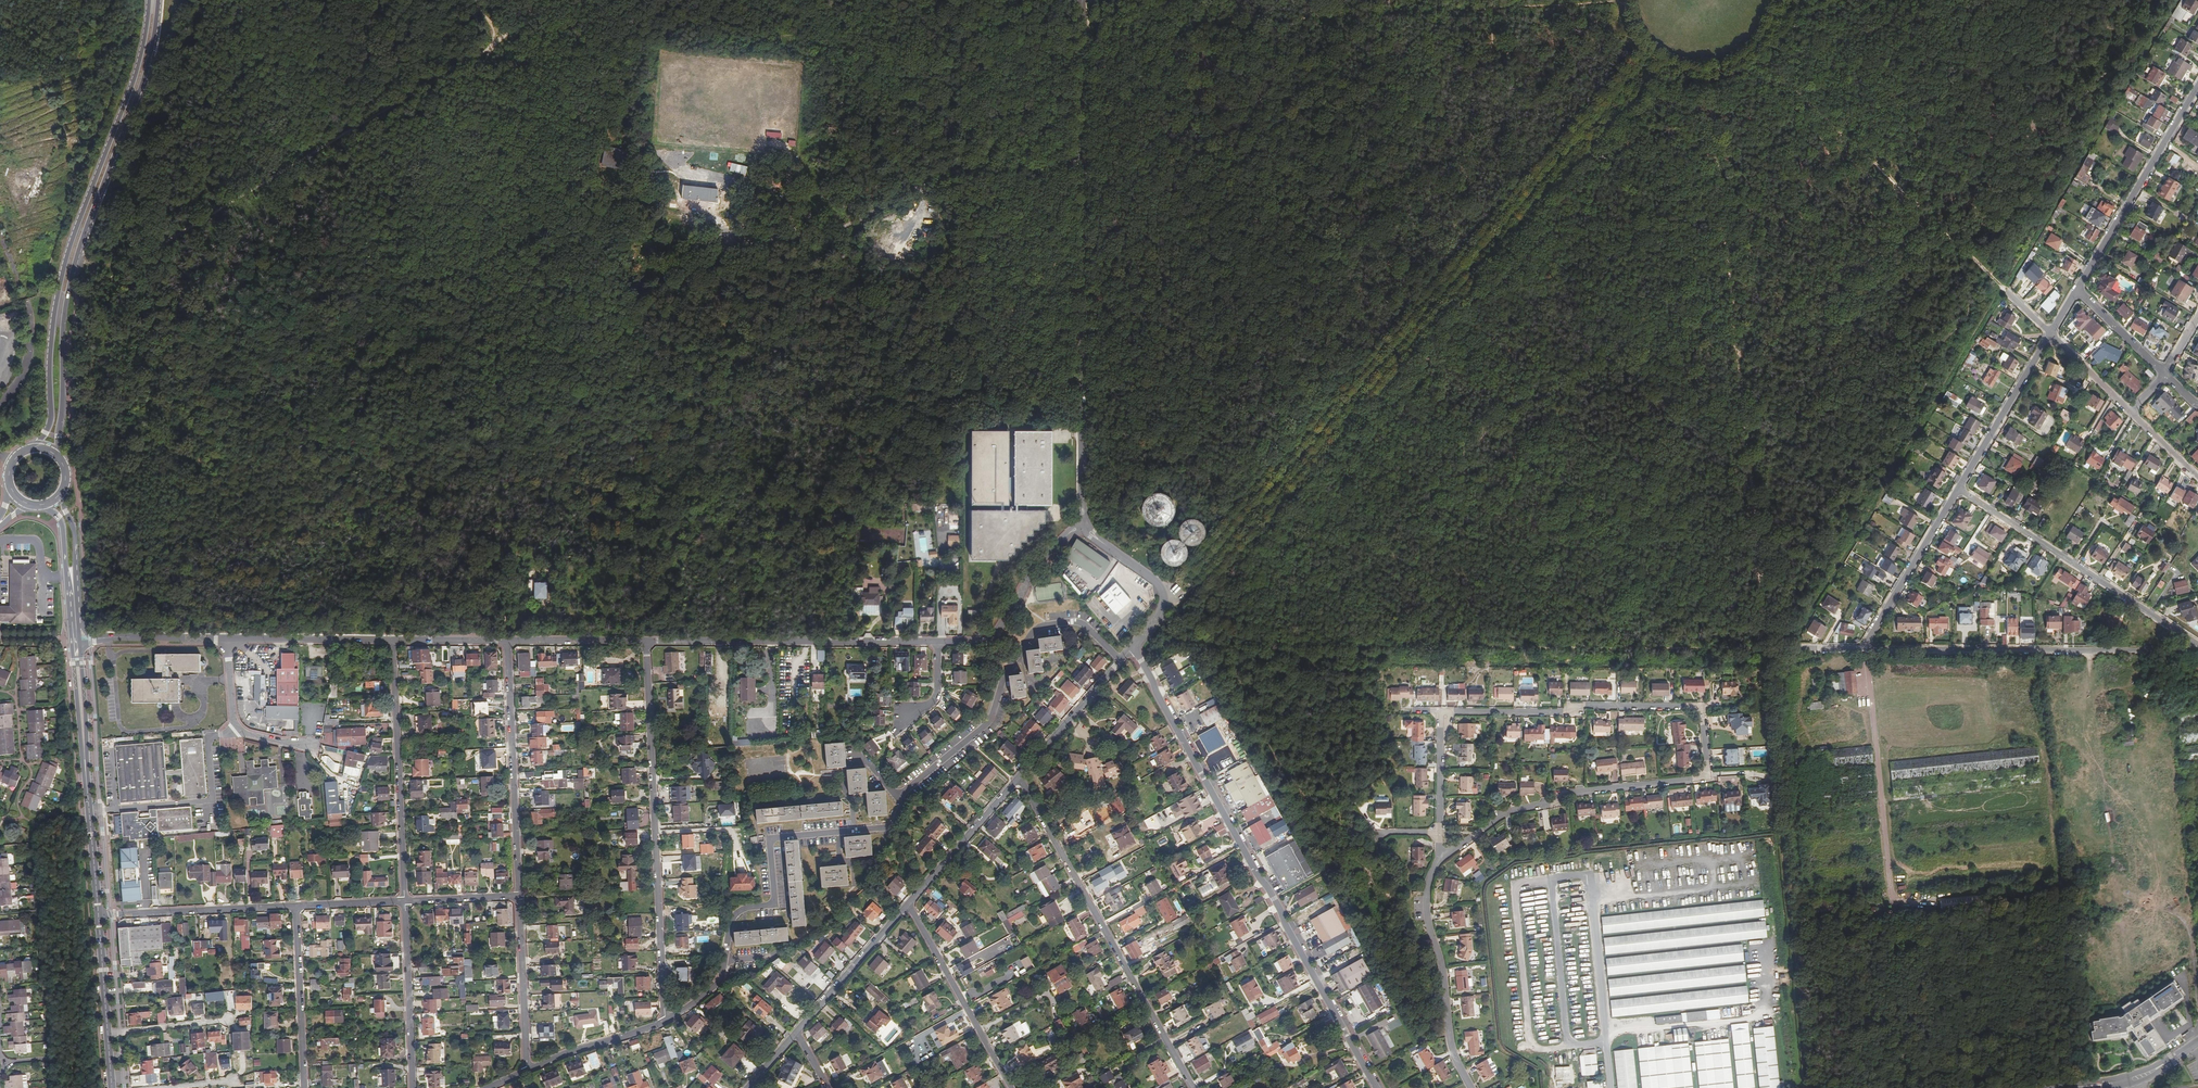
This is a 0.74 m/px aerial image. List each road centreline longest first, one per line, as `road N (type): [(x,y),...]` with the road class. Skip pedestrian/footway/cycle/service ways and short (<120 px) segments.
road 1 (track): [(1180,576),(1192,587),(1211,568),(1658,68)]
road 2 (residential): [(1438,860),(1504,813),(1567,793),(1706,777),(1700,707),(1440,712)]
road 3 (track): [(1770,647),(1710,84)]
road 4 (unclassified): [(1082,0),(1082,524)]
road 5 (track): [(493,47),(481,67),(503,559)]
road 6 (residential): [(1133,646),(1377,1087)]
road 7 (track): [(493,47),(191,218),(74,295)]
road 8 (secondary): [(57,455),(61,324),(72,268),(144,74),(157,0)]
road 9 (secondary): [(148,0),(136,71),(62,266),(48,362),(50,418),(32,447)]
road 10 (track): [(1491,0),(1084,28)]
road 11 (residential): [(896,797),(900,804),(887,827),(773,838),(773,901),(733,917),(722,976),(666,1021)]
road 12 (residential): [(666,1021),(646,641)]
road 13 (residential): [(1018,778),(1192,1087)]
road 14 (track): [(1766,60),(1988,282),(2011,296)]
road 15 (residential): [(1868,648),(2197,653)]
road 16 (residential): [(1119,661),(1082,623),(1036,629),(1007,670),(987,724),(896,797)]
road 17 (residential): [(646,641),(937,641)]
road 18 (residential): [(106,637),(393,641)]
road 19 (unclassified): [(1958,489),(2197,645)]
road 20 (track): [(686,211),(679,216),(571,175),(538,144),(512,93),(535,42)]
road 21 (residential): [(393,641),(405,901)]
road 22 (residential): [(507,651),(519,896)]
road 23 (residential): [(2076,290),(2197,86)]
road 24 (residential): [(1470,1087),(1451,1052),(1426,918),(1438,860)]
road 25 (residential): [(909,906),(1011,1087)]
road 26 (residential): [(937,641),(994,636),(1032,569),(1082,524)]
road 27 (residential): [(99,916),(295,906)]
road 28 (residential): [(405,901),(412,1087)]
road 29 (residential): [(1868,648),(1958,489)]
road 30 (residential): [(295,906),(304,1087)]
road 31 (residential): [(1958,489),(2050,334)]
road 32 (residential): [(519,896),(526,1071)]
road 33 (residential): [(797,1033),(909,906)]
road 34 (residential): [(909,906),(1018,778)]
road 35 (secondary): [(68,615),(86,778)]
road 36 (residential): [(1018,778),(1119,661)]
road 37 (track): [(525,64),(579,63),(576,82),(591,113),(621,146)]
road 38 (residential): [(666,1021),(526,1071)]
road 39 (residential): [(1082,524),(1160,586),(1162,612),(1153,624)]
road 40 (residential): [(506,640),(646,641)]
road 41 (secondary): [(99,916),(86,778)]
road 42 (secondary): [(86,778),(80,644)]
road 43 (track): [(1710,84),(1751,73),(1766,60),(1781,41),(1791,0)]
road 44 (residential): [(2164,375),(2076,290)]
road 45 (residential): [(1440,712),(1438,833)]
road 46 (residential): [(108,1033),(228,1020)]

